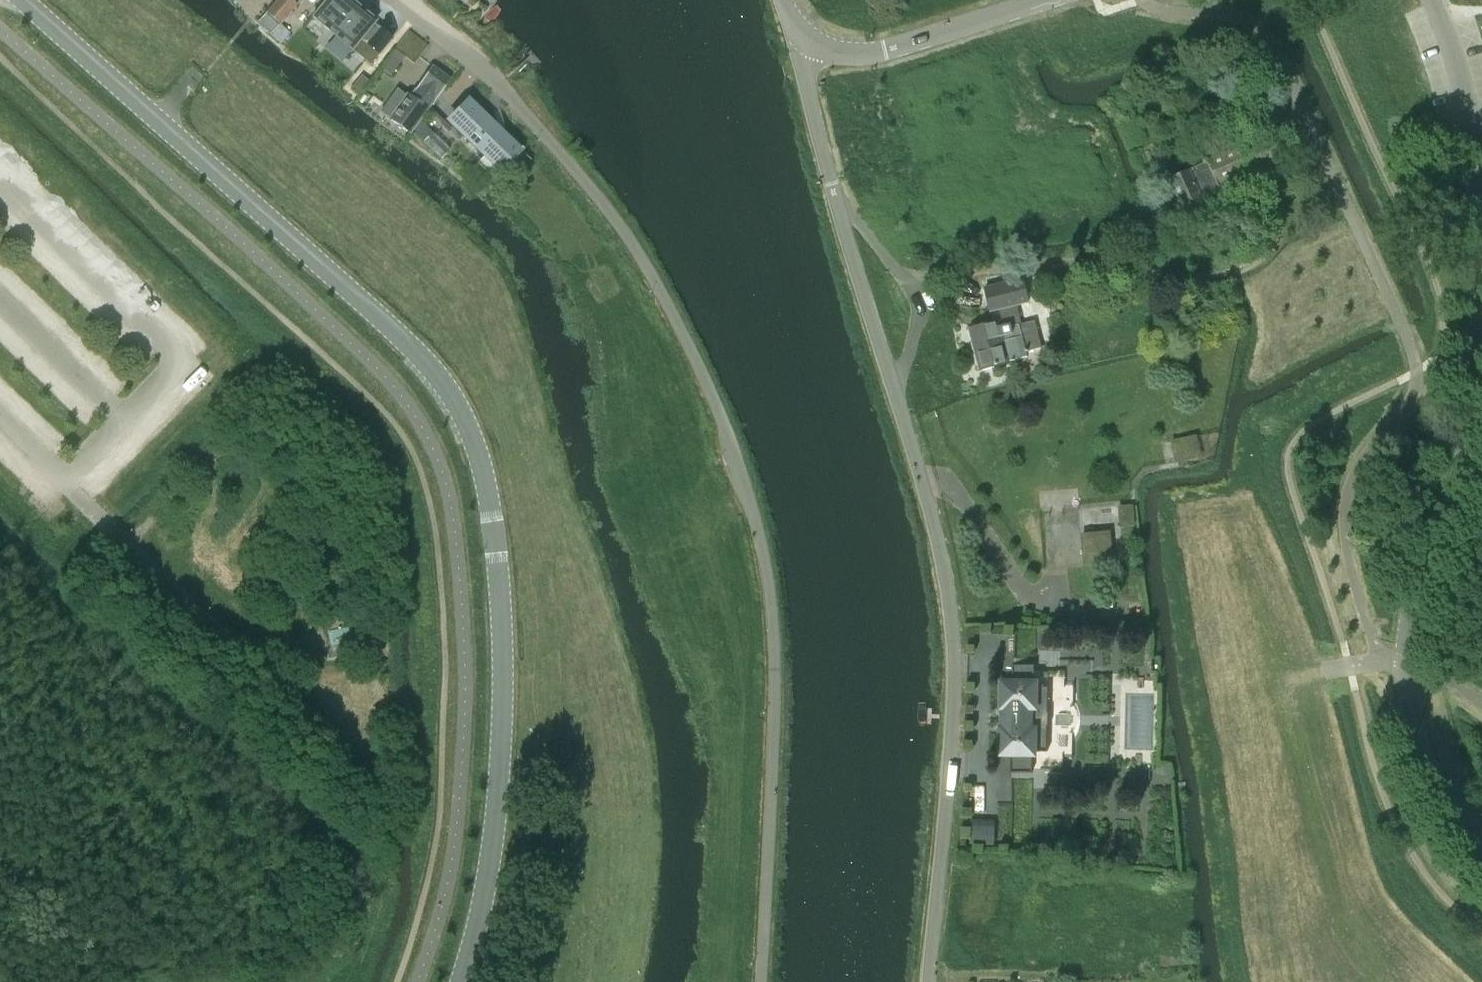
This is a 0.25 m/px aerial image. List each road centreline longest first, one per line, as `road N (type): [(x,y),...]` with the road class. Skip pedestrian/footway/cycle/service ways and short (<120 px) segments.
road 1 (tertiary): [(460,981),(493,836),(501,715),(493,538),(464,418),(432,368),(383,318),(21,0)]
road 2 (unclassified): [(761,981),(775,654),(765,561),(732,444),(636,242),(491,75),(392,0)]
road 3 (unclassified): [(927,981),(952,631),(938,539),(804,71),(806,41)]
road 4 (tertiary): [(1481,838),(1431,773),(1405,665),(1417,587),(1468,444),(1479,334),(1473,153),(1455,53),(1435,0)]
road 5 (tertiary): [(1040,0),(857,56),(806,41)]

